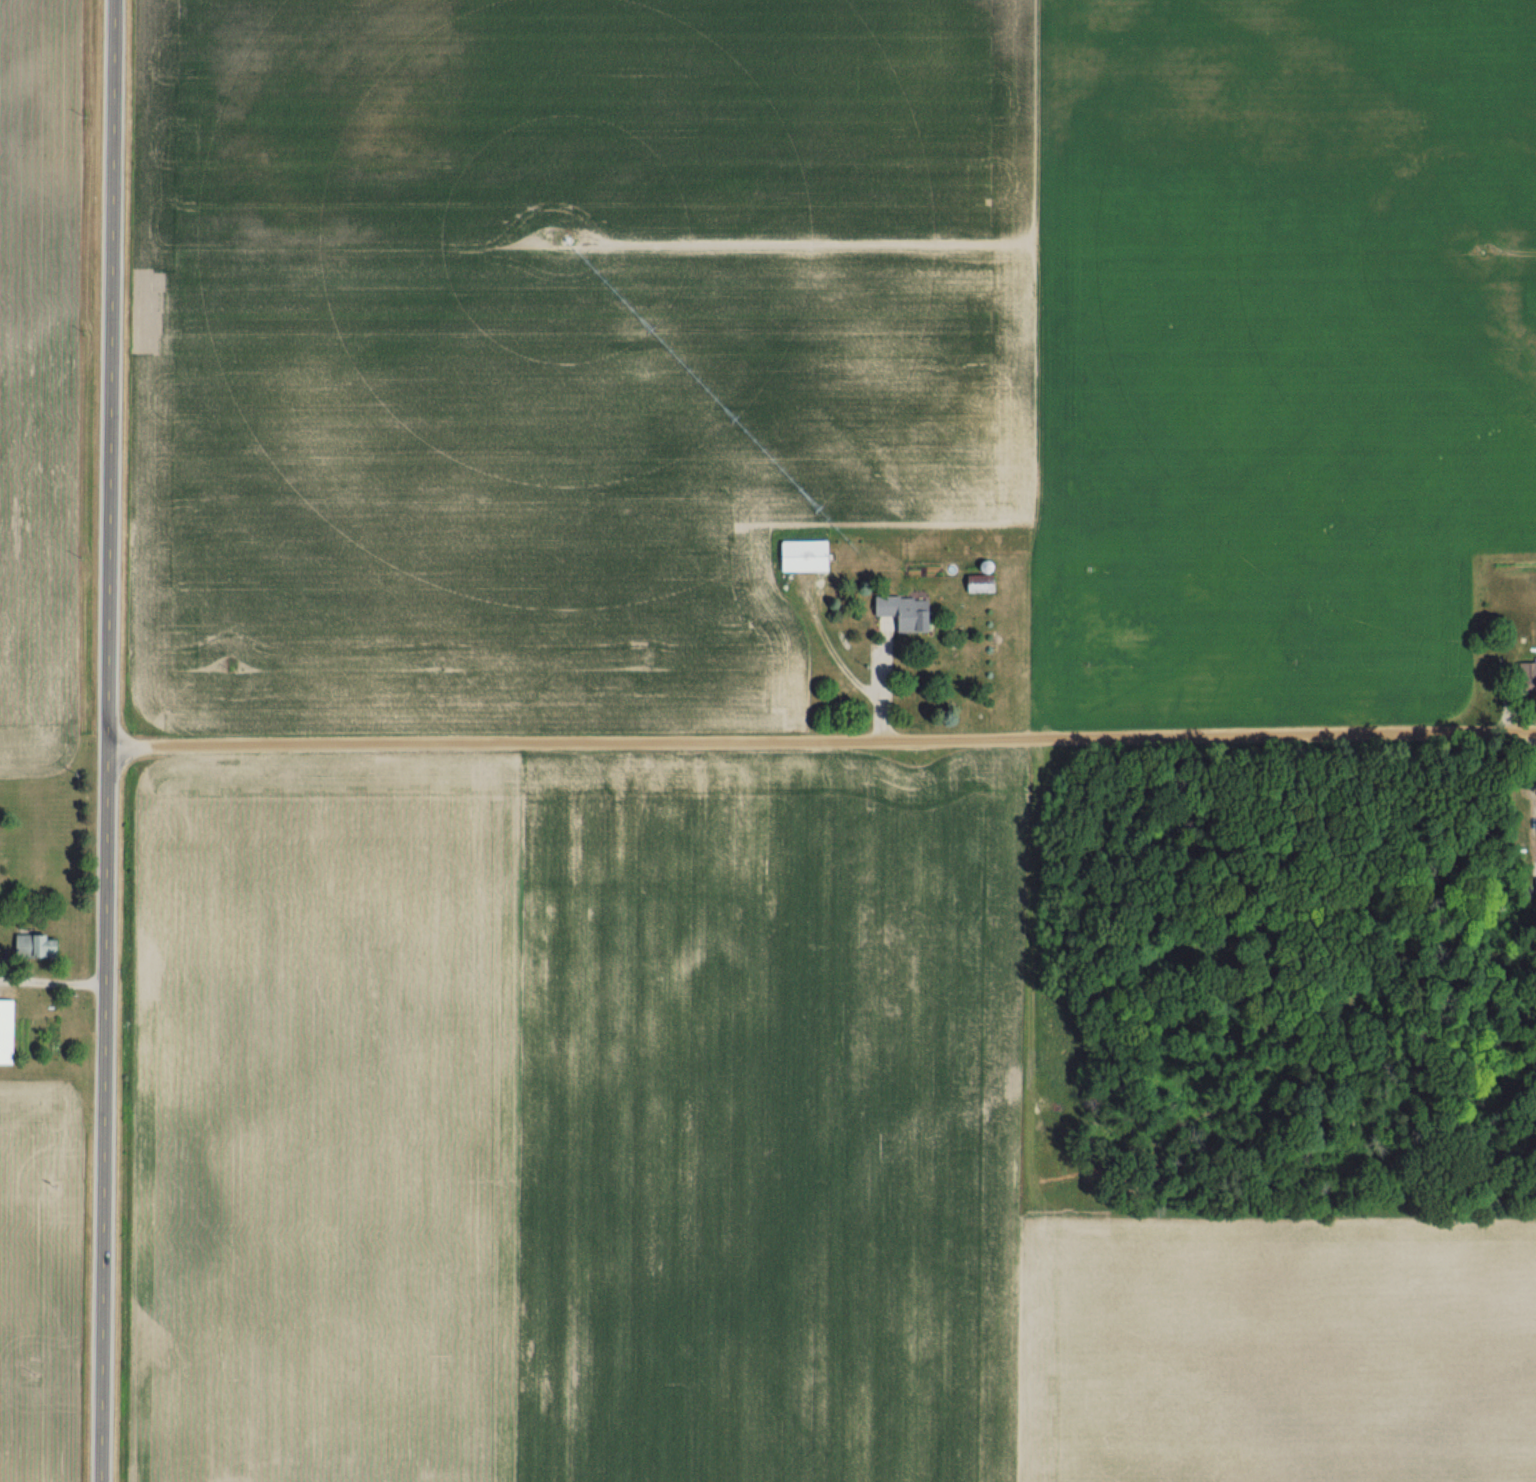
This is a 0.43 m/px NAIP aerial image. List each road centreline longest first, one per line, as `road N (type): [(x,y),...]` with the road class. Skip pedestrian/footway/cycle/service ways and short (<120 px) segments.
road 1 (tertiary): [(99,1481),(114,0)]
road 2 (residential): [(1535,731),(107,744)]

